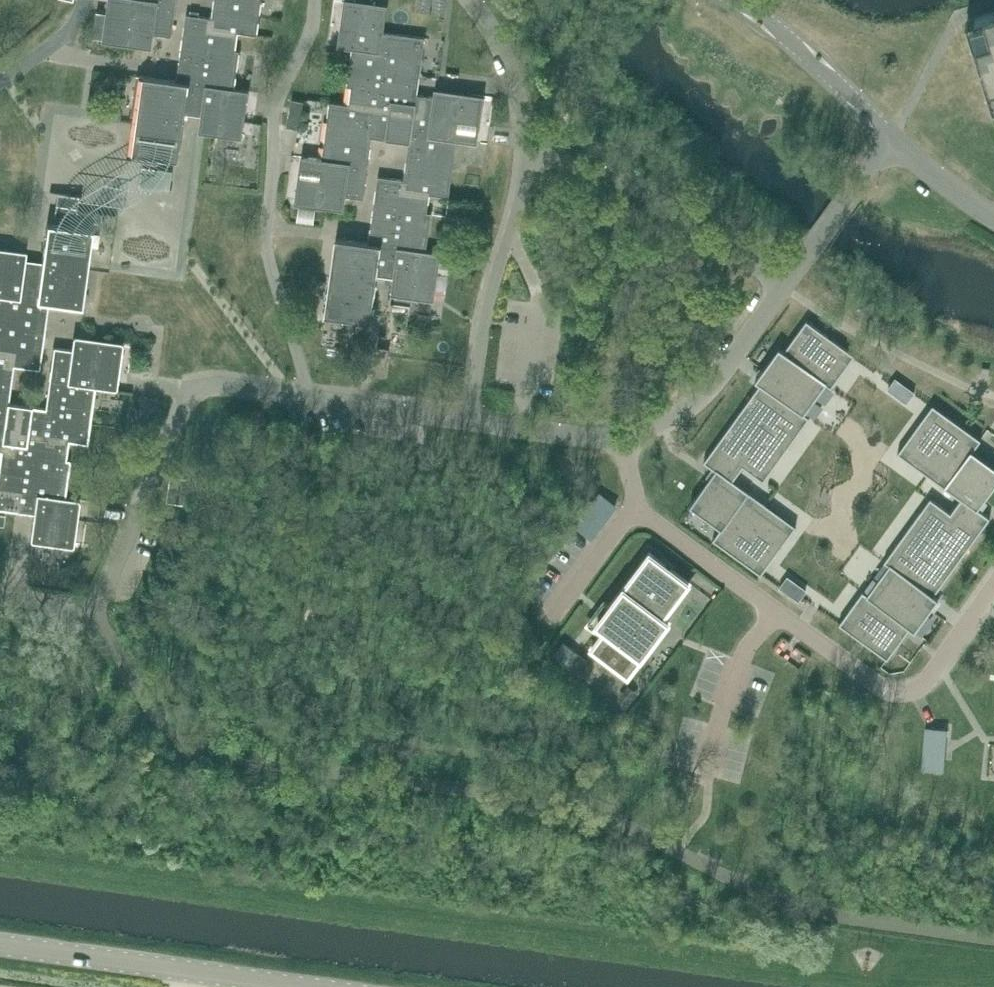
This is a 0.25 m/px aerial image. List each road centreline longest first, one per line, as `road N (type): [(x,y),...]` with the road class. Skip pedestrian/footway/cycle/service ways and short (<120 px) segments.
road 1 (residential): [(0,595),(93,612),(182,403),(198,389),(621,431)]
road 2 (residential): [(621,431),(633,506),(892,691),(928,679),(993,584)]
road 3 (residential): [(621,431),(663,419),(695,398),(894,136)]
road 4 (secondary): [(308,986),(0,944)]
road 5 (residential): [(894,136),(740,0)]
road 6 (residential): [(993,218),(894,136)]

